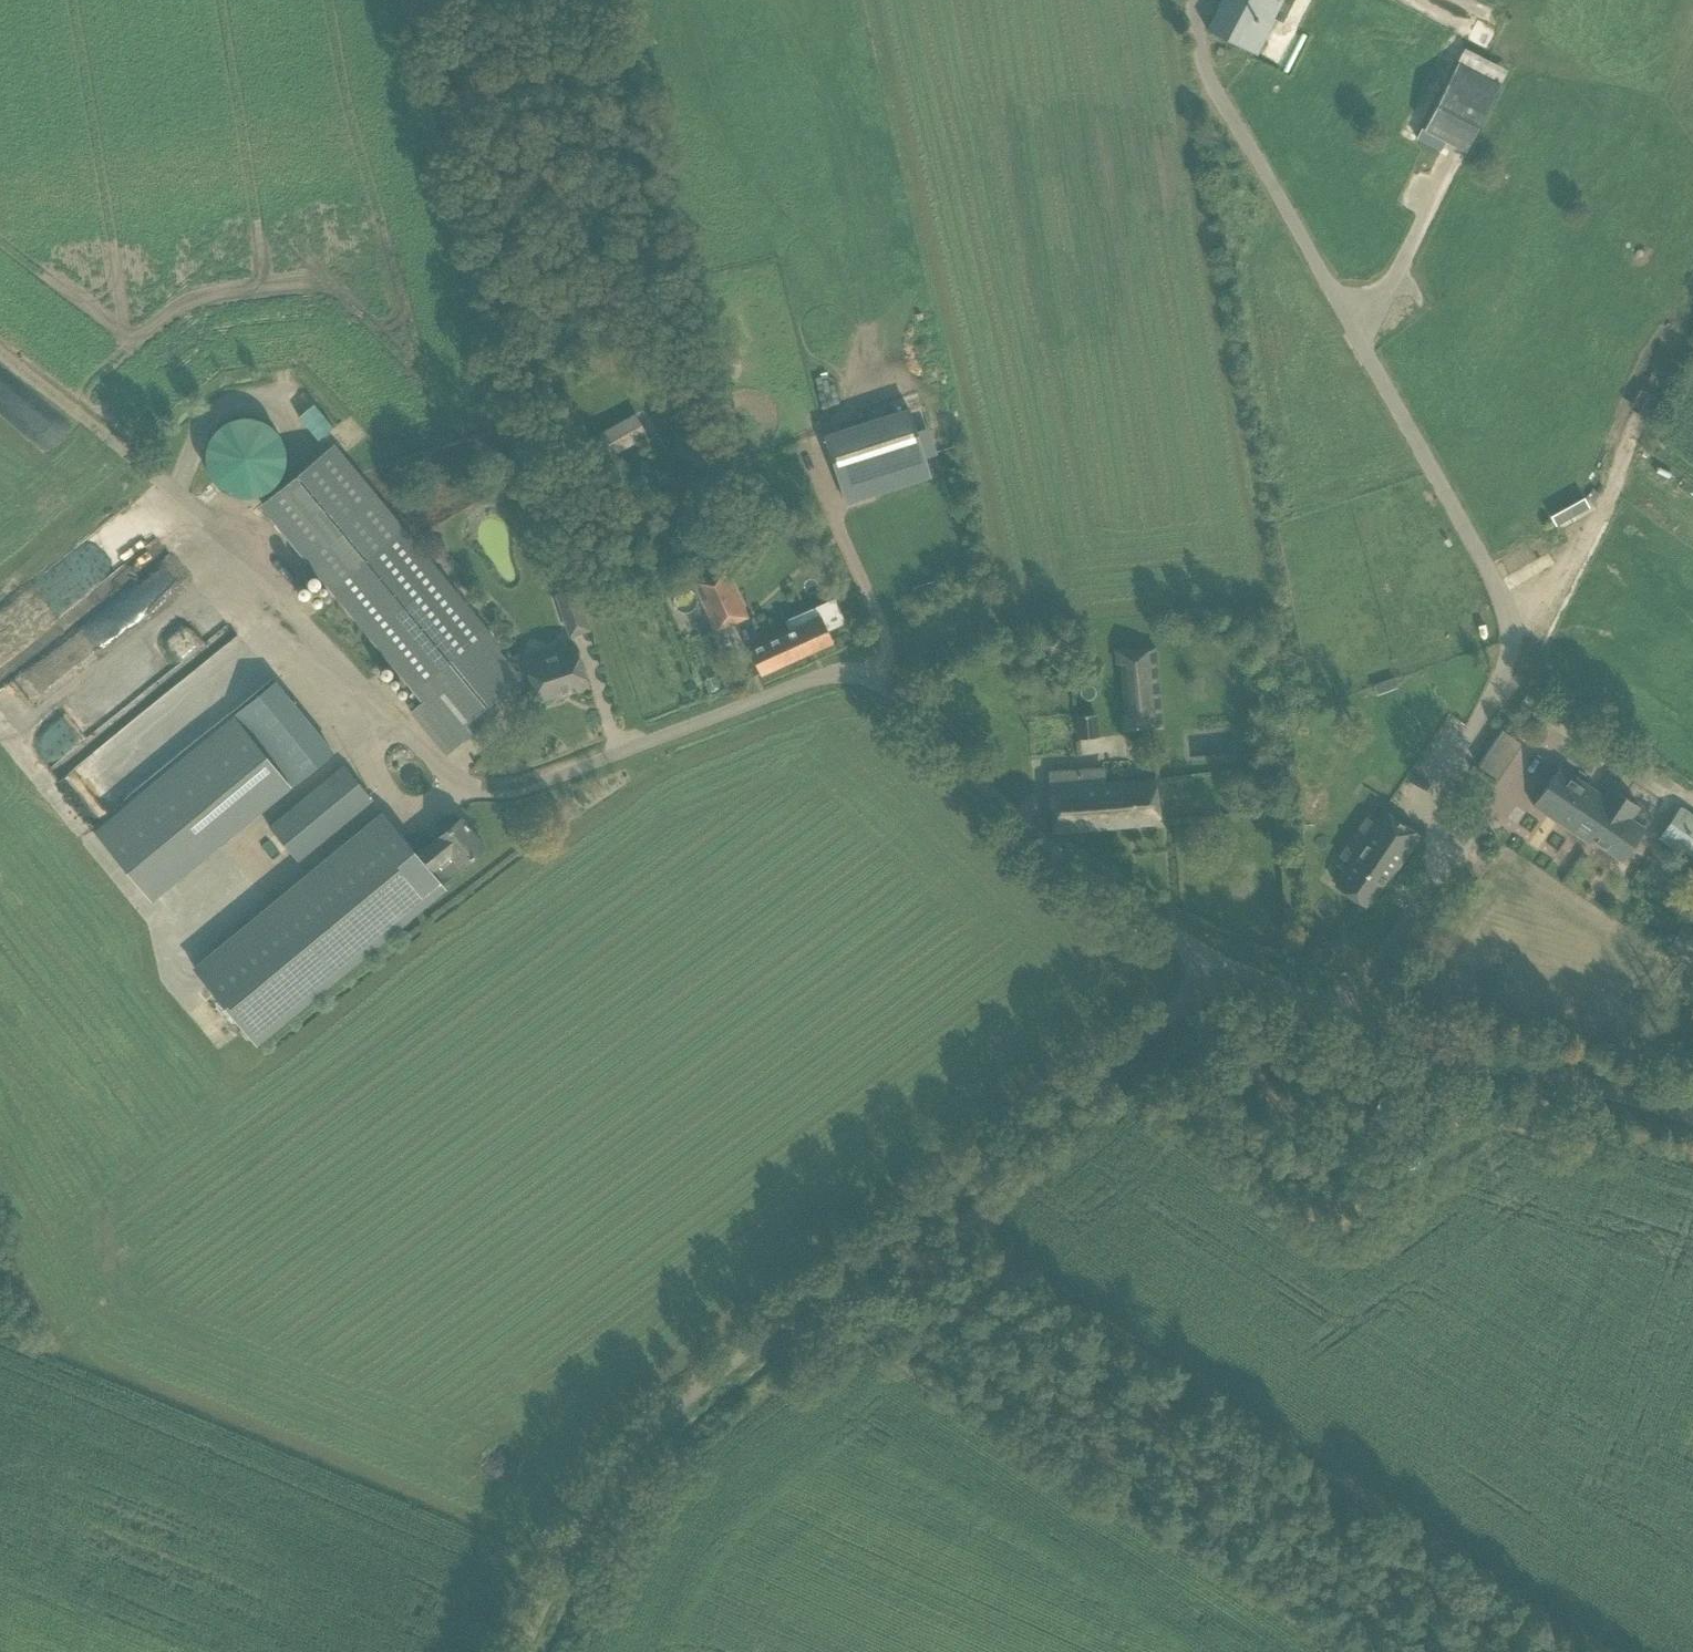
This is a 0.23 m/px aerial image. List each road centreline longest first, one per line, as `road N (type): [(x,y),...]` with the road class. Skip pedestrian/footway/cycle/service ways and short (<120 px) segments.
road 1 (unclassified): [(515,1651),(552,1571),(616,1468),(712,1364),(1153,1025),(1202,956)]
road 2 (unclassified): [(1202,956),(1051,857),(876,685),(851,670),(824,670),(591,767)]
road 3 (unclassified): [(1692,1112),(1202,956)]

